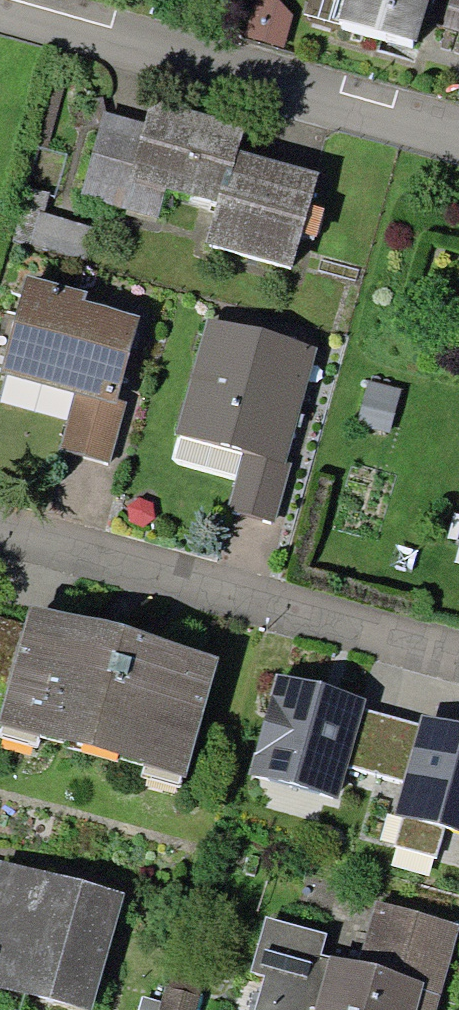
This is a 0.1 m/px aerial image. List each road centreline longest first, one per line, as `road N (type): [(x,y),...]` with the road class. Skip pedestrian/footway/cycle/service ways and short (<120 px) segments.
road 1 (residential): [(458,658),(0,536)]
road 2 (residential): [(5,0),(458,129)]

